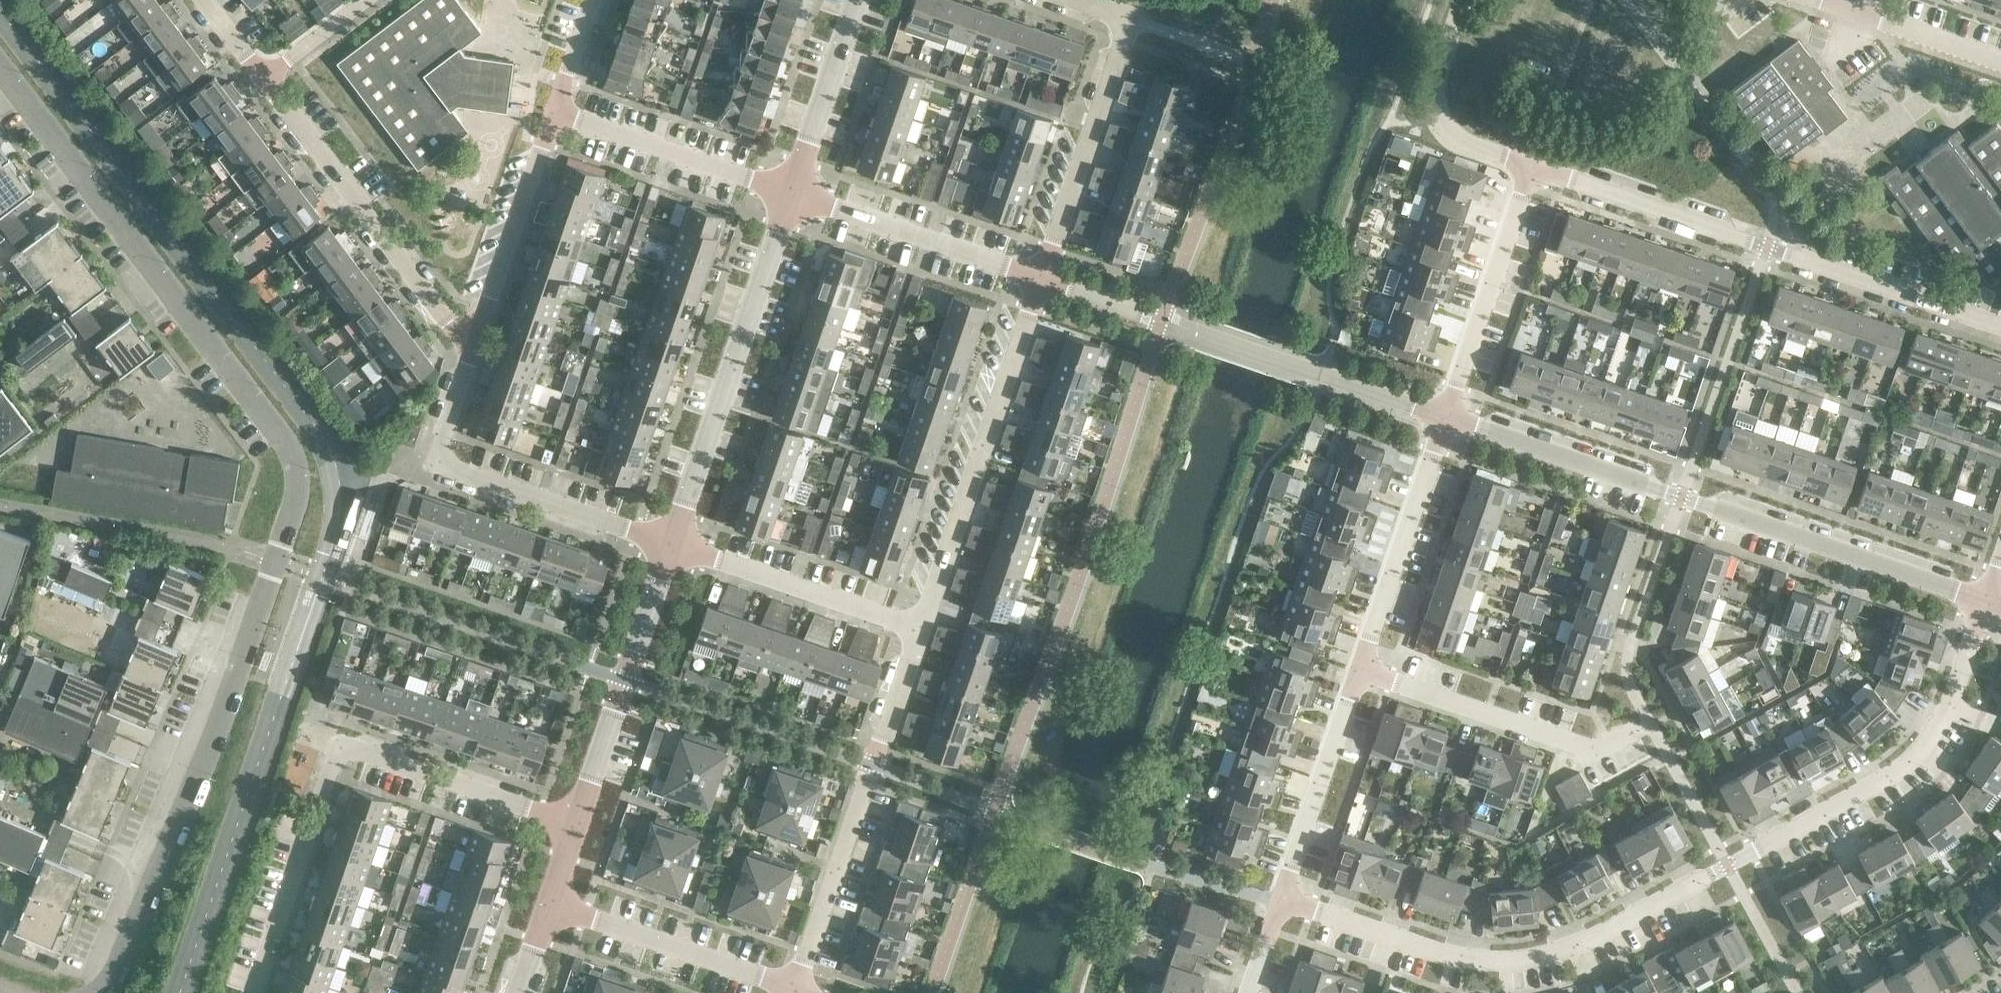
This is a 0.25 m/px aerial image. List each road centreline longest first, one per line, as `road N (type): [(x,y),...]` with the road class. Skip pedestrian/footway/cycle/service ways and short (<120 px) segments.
road 1 (residential): [(97,992),(120,967),(150,890),(275,560),(297,477),(292,452),(0,65)]
road 2 (residential): [(1281,906),(1463,959),(1563,949),(1924,752),(1955,703),(1990,599)]
road 3 (residential): [(1990,599),(1447,413)]
road 4 (residential): [(2000,330),(1531,168)]
road 5 (residential): [(255,992),(340,750),(355,745),(559,818)]
road 6 (residential): [(1447,413),(1036,276)]
road 7 (residential): [(794,985),(913,626)]
road 8 (residential): [(777,188),(658,541)]
road 9 (residential): [(692,551),(814,200)]
road 10 (residential): [(913,626),(1036,276)]
road 11 (residential): [(658,541),(434,466),(473,355)]
road 12 (residential): [(473,355),(262,77)]
road 13 (residential): [(1036,276),(1115,41),(1102,25),(1026,0)]
road 14 (residential): [(1649,723),(1594,747),(1365,671)]
road 15 (residential): [(592,830),(692,551)]
road 16 (residential): [(658,541),(559,818)]
road 17 (residential): [(1365,671),(1447,413)]
road 18 (residential): [(1447,413),(1531,168)]
road 19 (residential): [(473,355),(556,114)]
road 20 (residential): [(1281,906),(1365,671)]
road 21 (residential): [(794,985),(568,910)]
road 22 (residential): [(1036,276),(814,200)]
road 23 (residential): [(913,626),(692,551)]
road 24 (residential): [(777,188),(556,114)]
road 25 (residential): [(1531,168),(1452,126),(1435,103),(1465,0)]
road 26 (residential): [(814,200),(880,0)]
road 27 (residential): [(840,0),(777,188)]
road 28 (residential): [(2000,60),(1848,8)]
road 29 (residential): [(262,77),(363,0)]
road 30 (residential): [(556,114),(595,0)]

